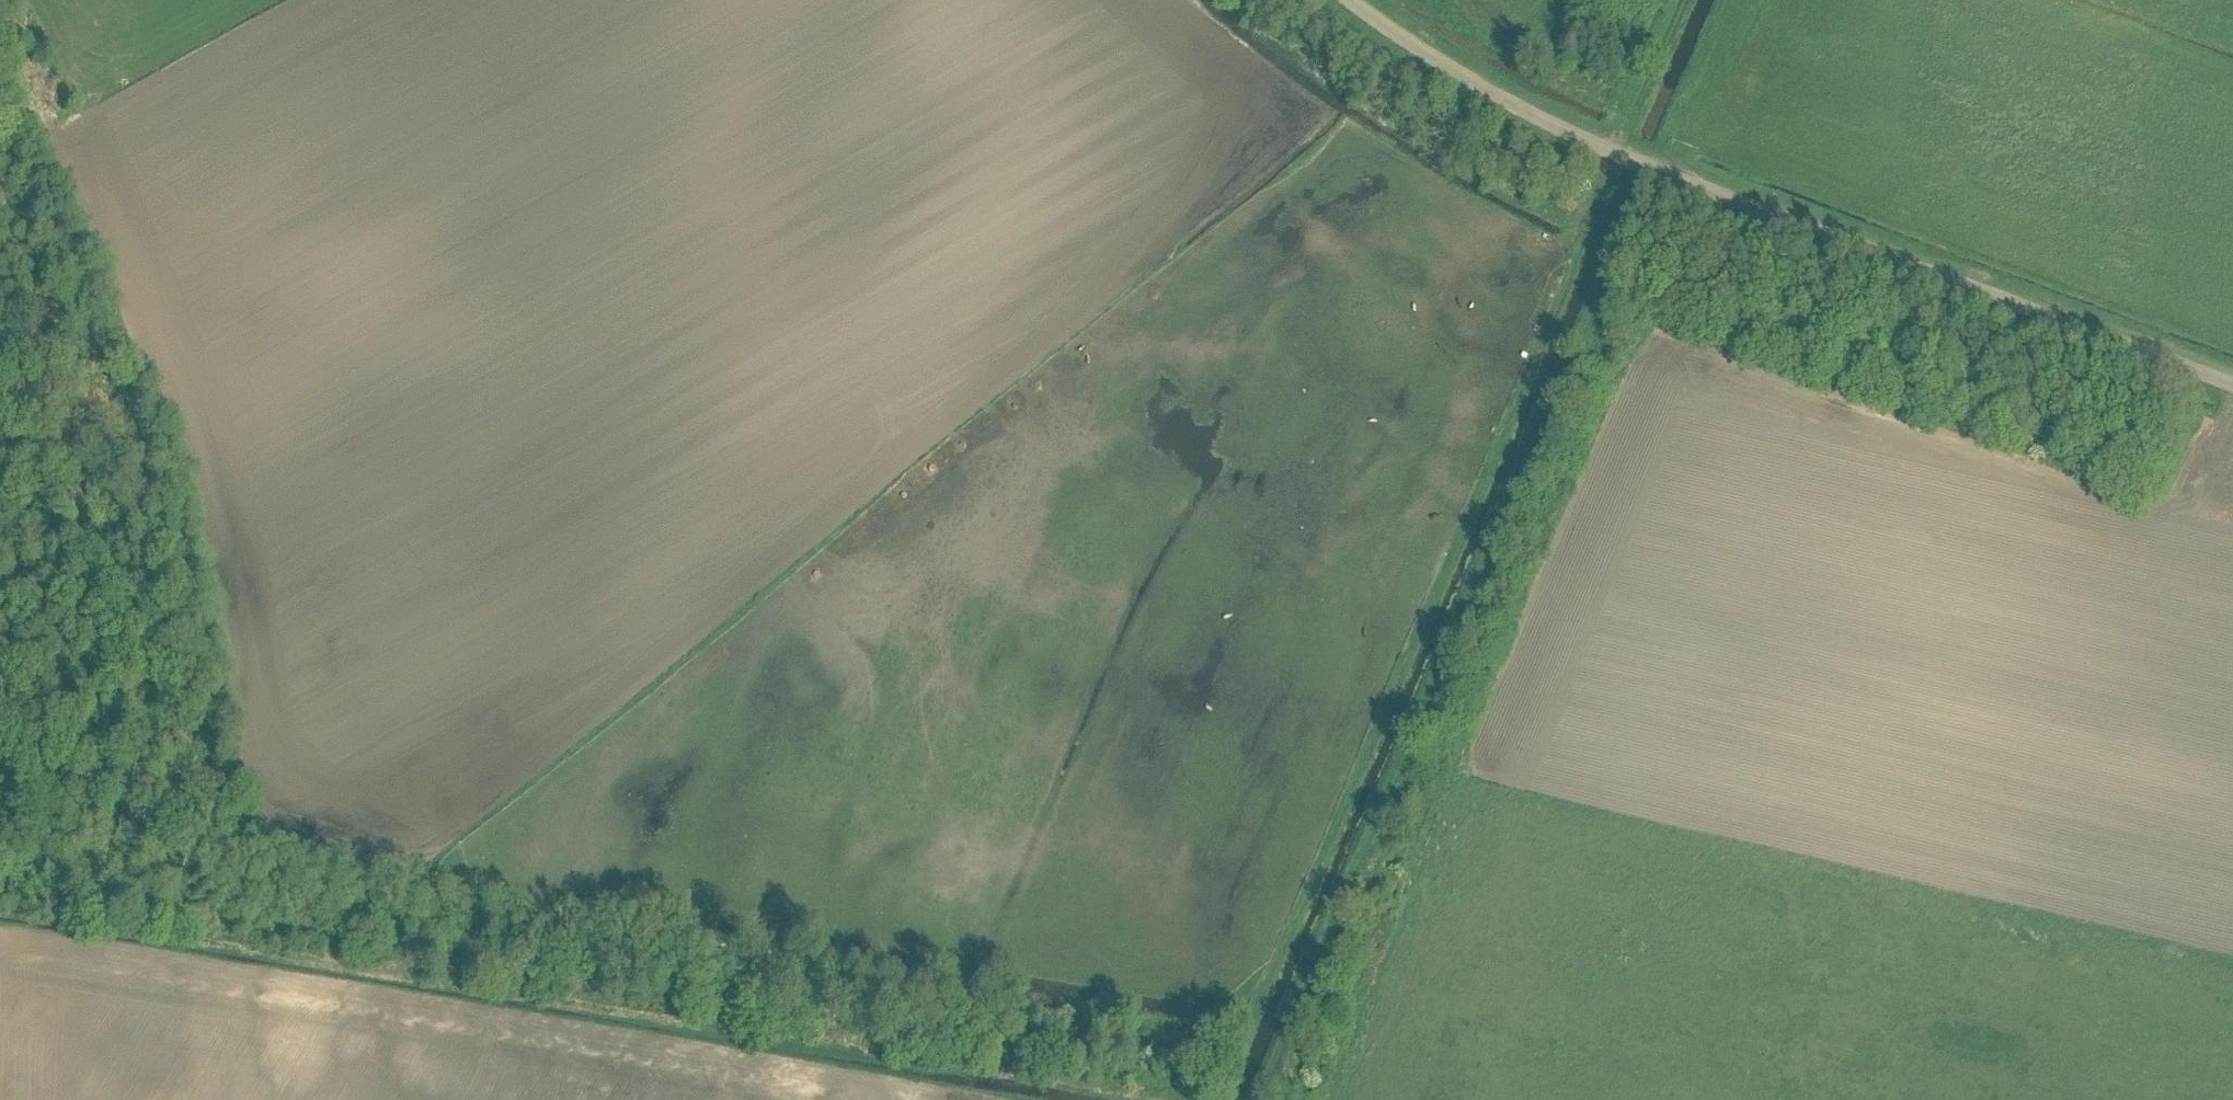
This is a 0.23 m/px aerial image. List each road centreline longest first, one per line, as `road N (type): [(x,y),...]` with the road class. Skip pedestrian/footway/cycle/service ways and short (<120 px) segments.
road 1 (unclassified): [(2232,385),(1627,160),(1439,63),(1348,0)]

